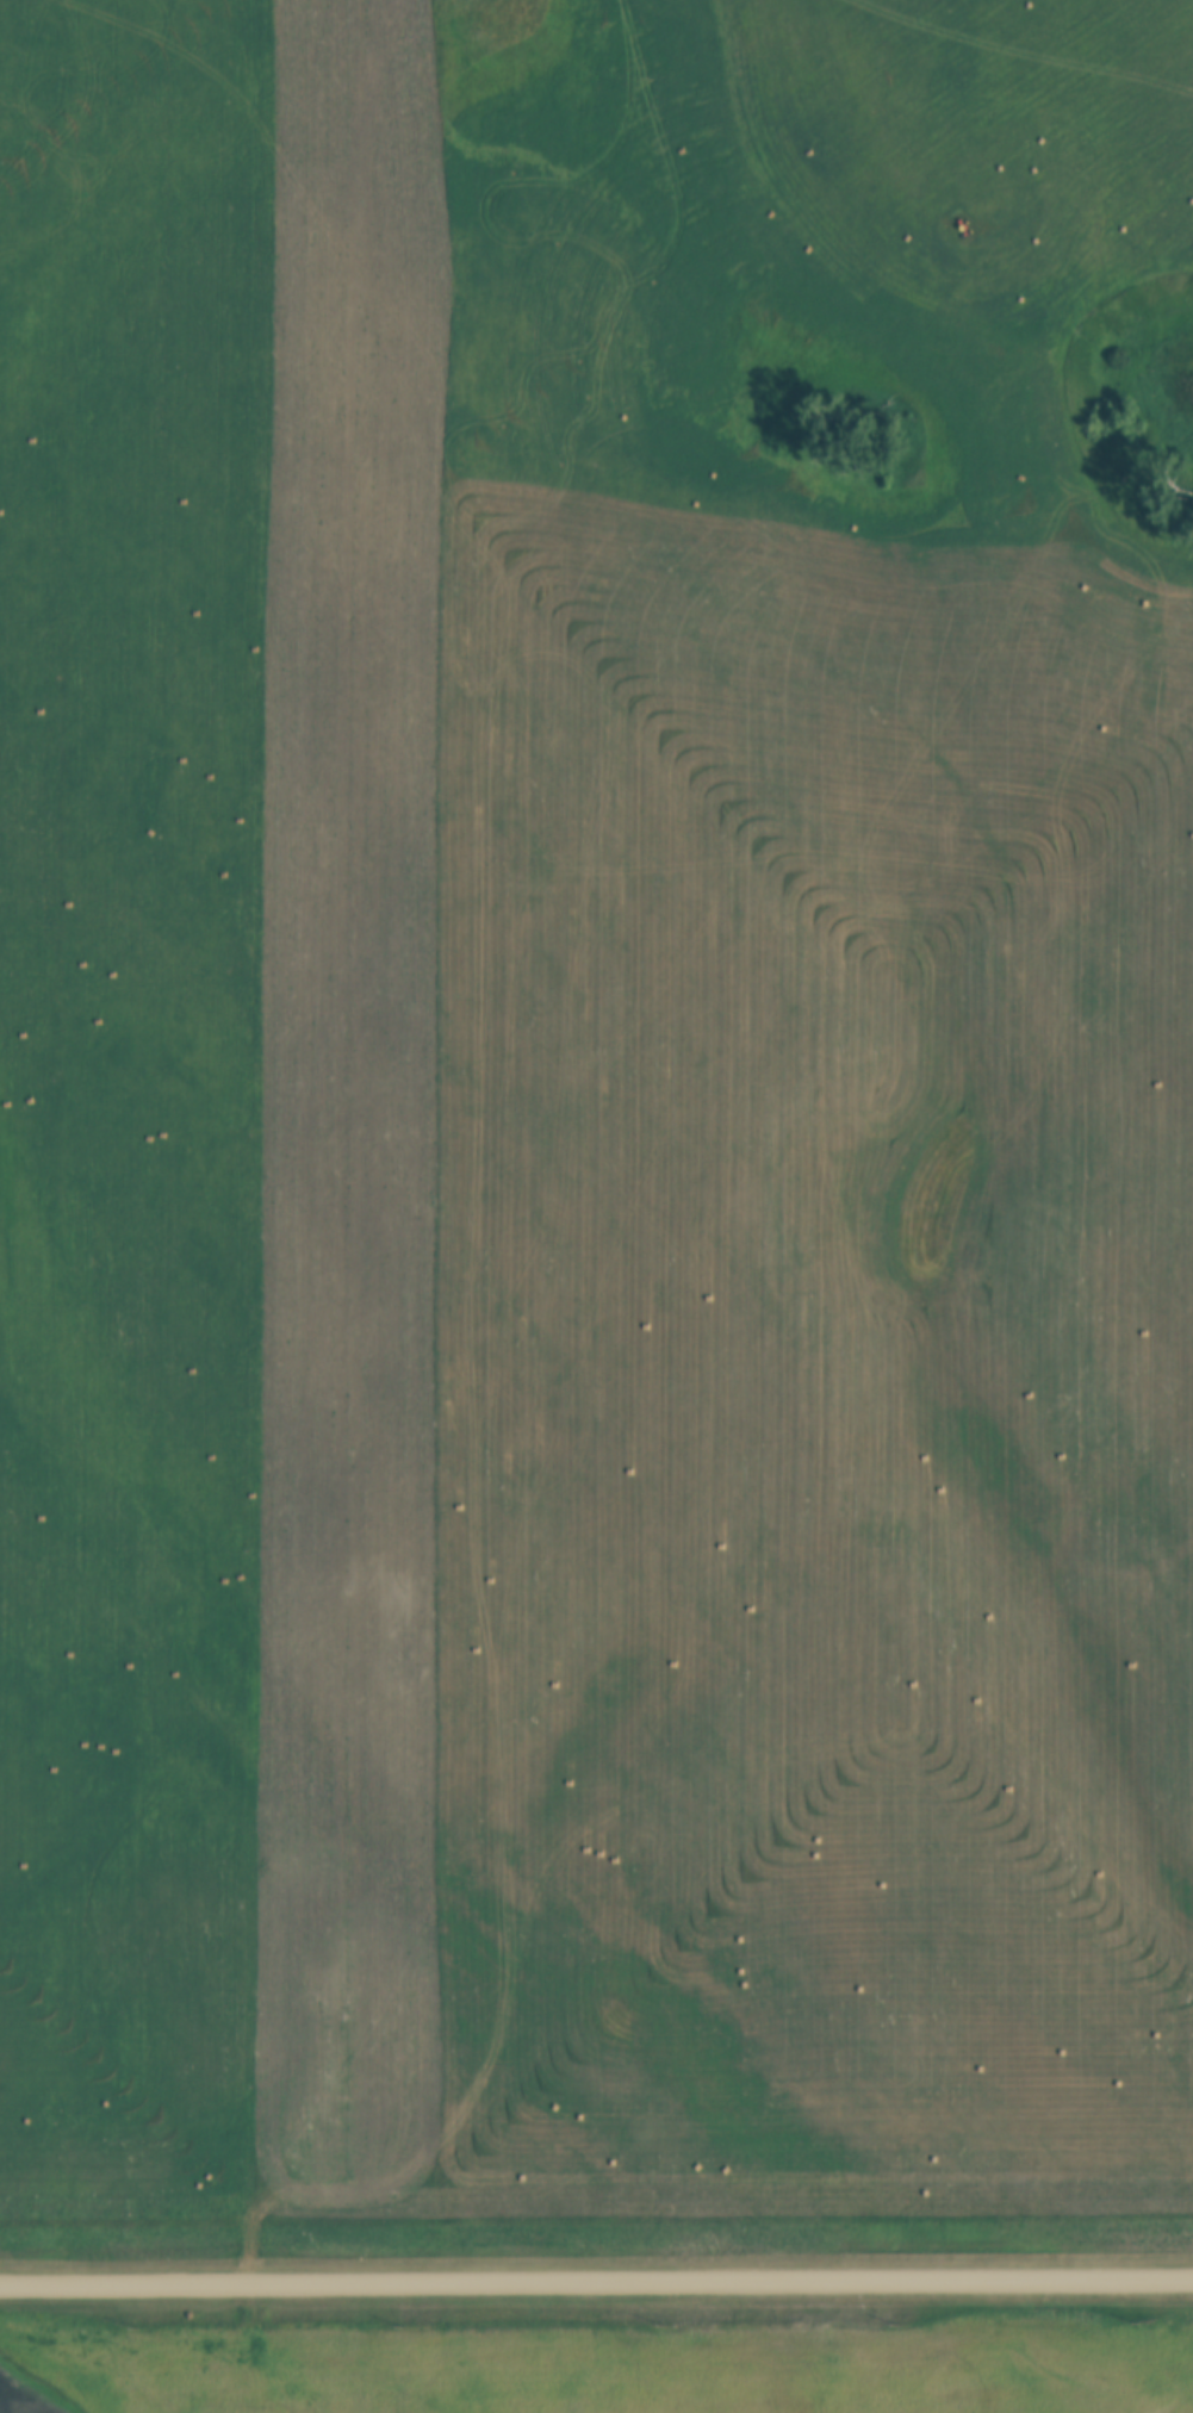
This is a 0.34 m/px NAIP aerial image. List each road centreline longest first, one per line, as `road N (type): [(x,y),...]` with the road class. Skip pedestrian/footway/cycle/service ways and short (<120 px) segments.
road 1 (tertiary): [(1192,2273),(0,2280)]

